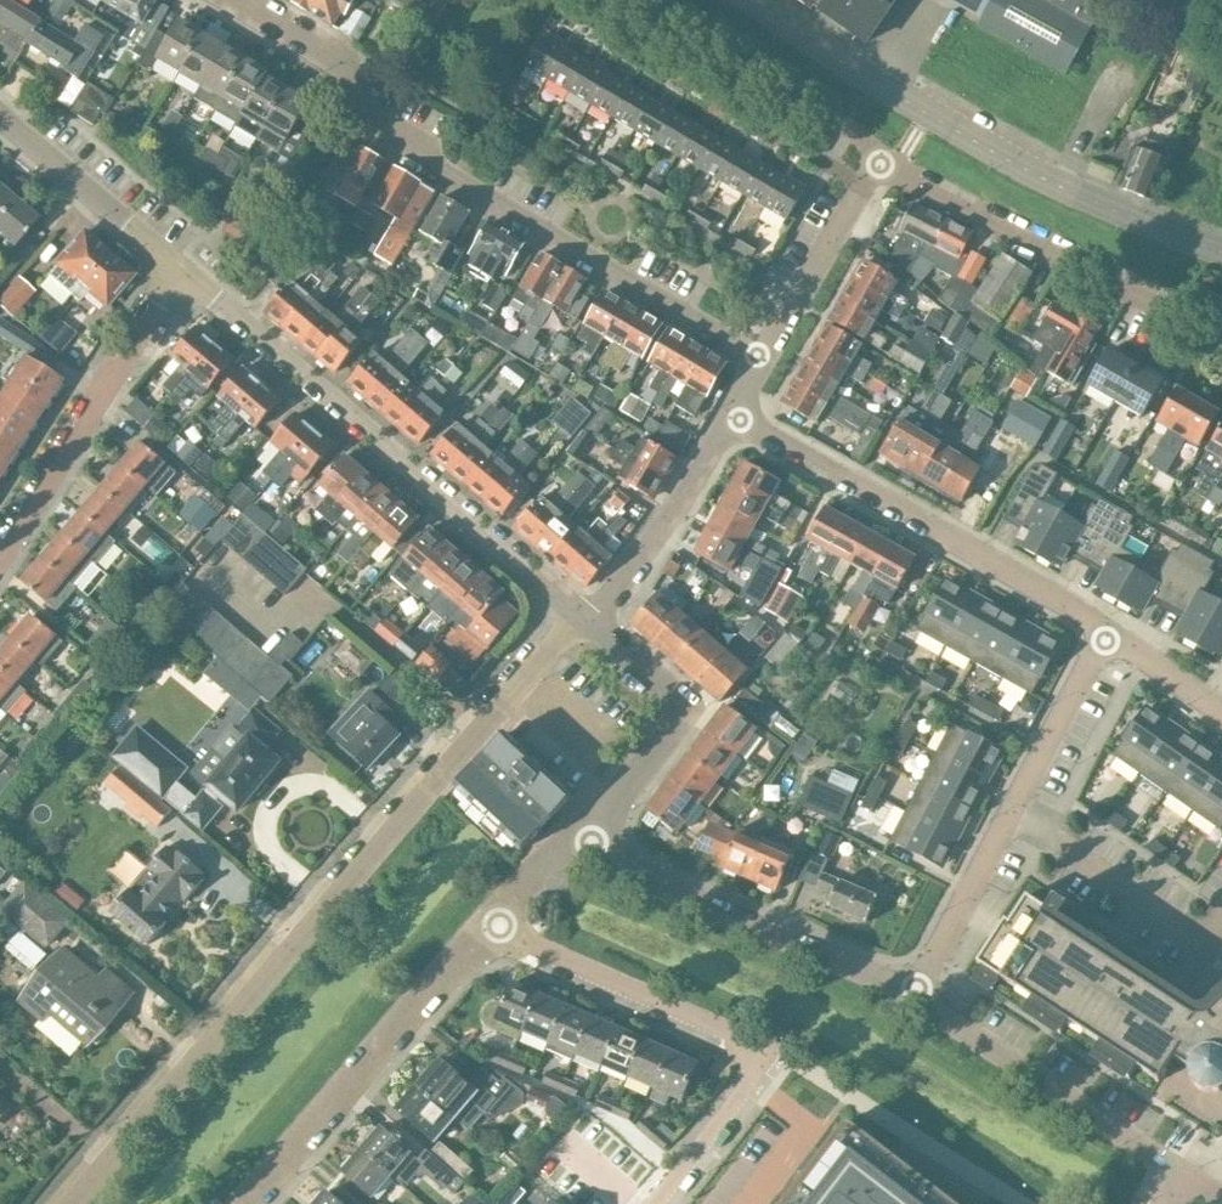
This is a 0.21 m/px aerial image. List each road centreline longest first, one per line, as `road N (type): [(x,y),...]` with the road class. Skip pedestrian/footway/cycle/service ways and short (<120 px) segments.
road 1 (residential): [(70,1203),(481,723),(582,617)]
road 2 (residential): [(762,358),(390,141),(342,63),(237,0)]
road 3 (secondary): [(752,0),(1020,166),(1221,253)]
road 4 (residential): [(582,617),(181,271)]
road 5 (residential): [(1109,636),(733,414)]
road 6 (residential): [(914,997),(1109,636)]
road 7 (residential): [(1221,329),(880,161)]
road 8 (residential): [(250,1203),(495,920)]
road 9 (residential): [(914,997),(634,872),(588,833)]
road 10 (residential): [(1198,1191),(914,997)]
road 11 (residential): [(0,557),(181,271)]
road 12 (residential): [(588,833),(695,711),(582,617)]
road 13 (residential): [(495,920),(525,942),(747,1043),(760,1057)]
road 14 (residential): [(629,0),(842,124),(880,161)]
road 15 (residential): [(582,617),(601,605),(637,558),(733,414)]
road 16 (residential): [(181,271),(0,114)]
road 17 (residential): [(762,358),(880,161)]
road 18 (residential): [(748,1203),(807,1128),(754,1085)]
road 19 (residential): [(666,1203),(754,1085)]
road 20 (residential): [(1221,709),(1109,636)]
road 21 (residential): [(495,920),(545,864),(588,833)]

